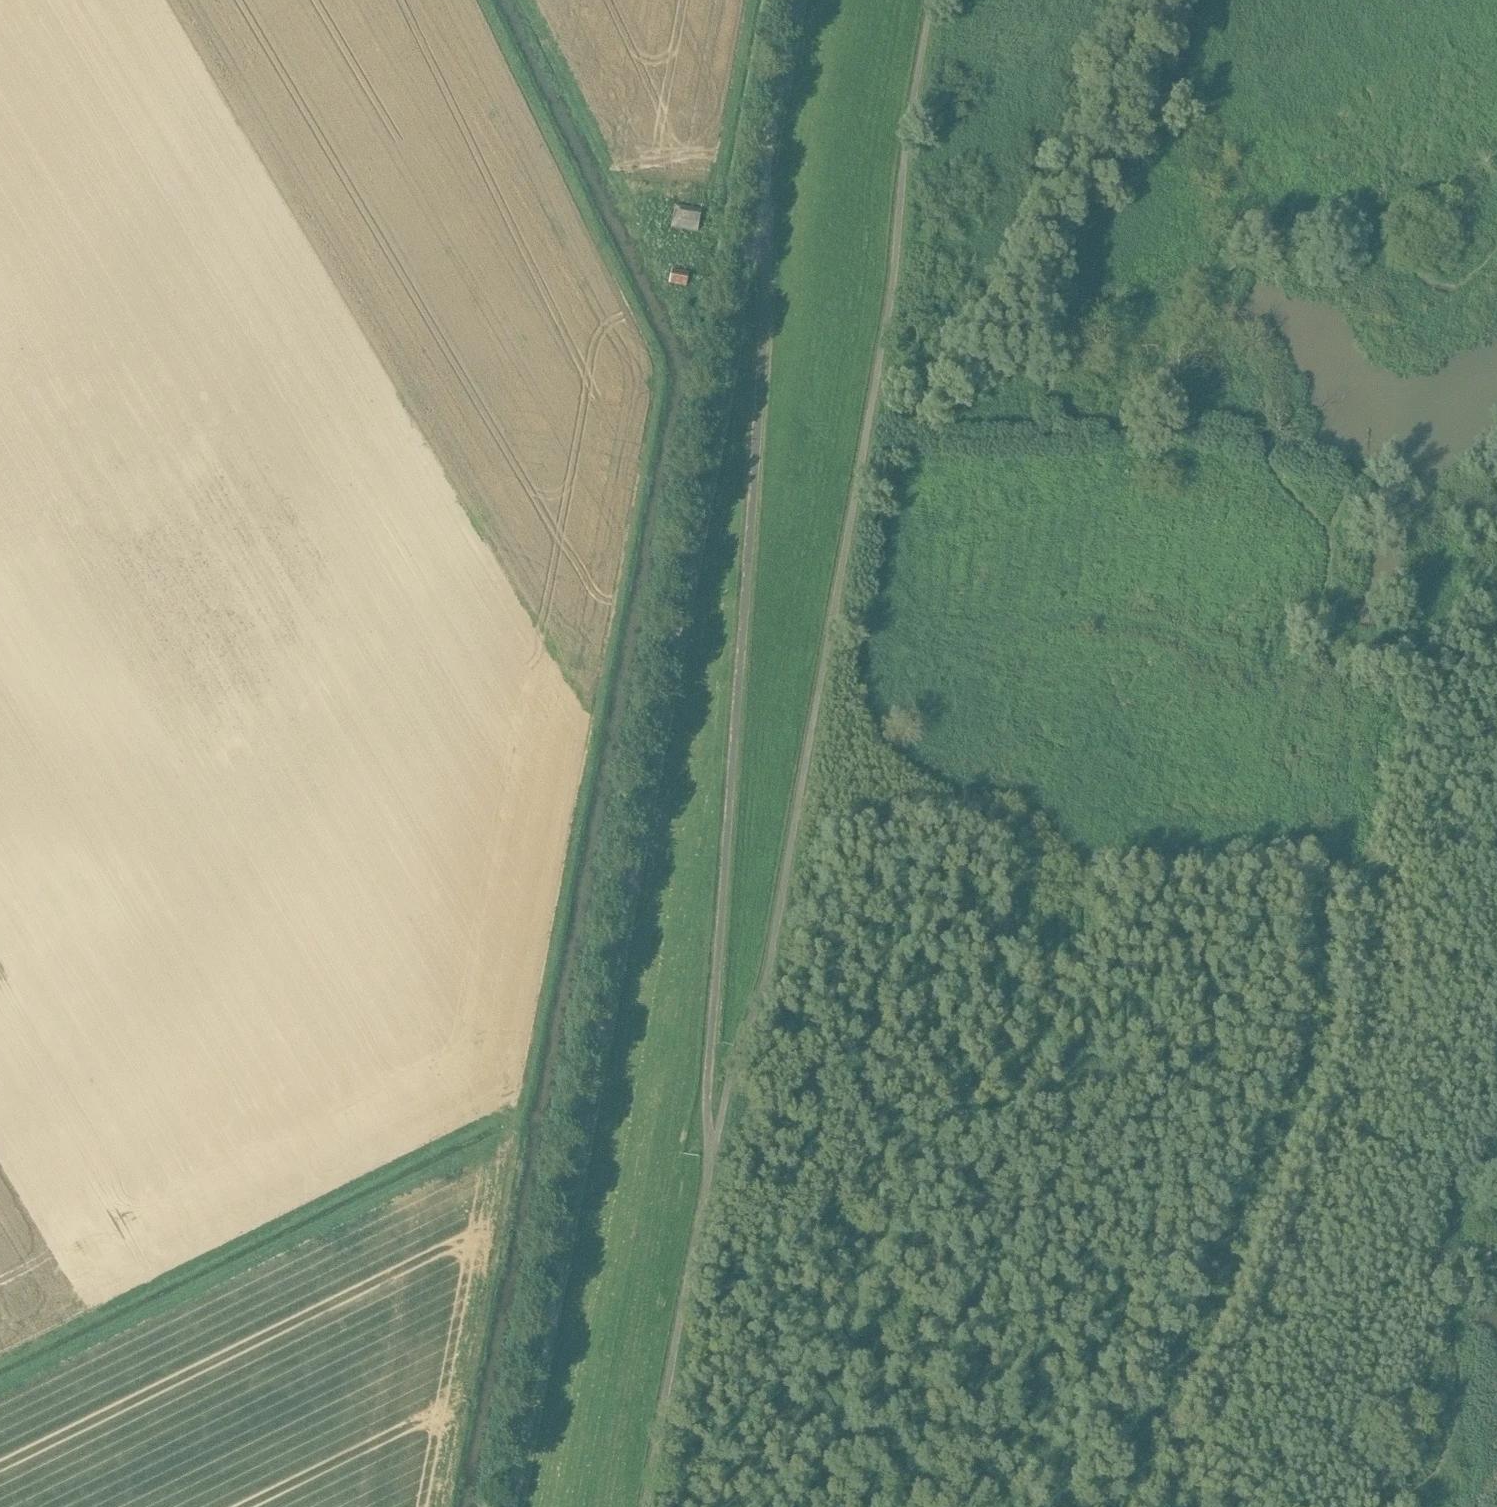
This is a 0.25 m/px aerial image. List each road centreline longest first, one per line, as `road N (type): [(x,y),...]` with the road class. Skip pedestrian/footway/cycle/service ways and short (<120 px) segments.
road 1 (unclassified): [(510,1506),(798,0)]

